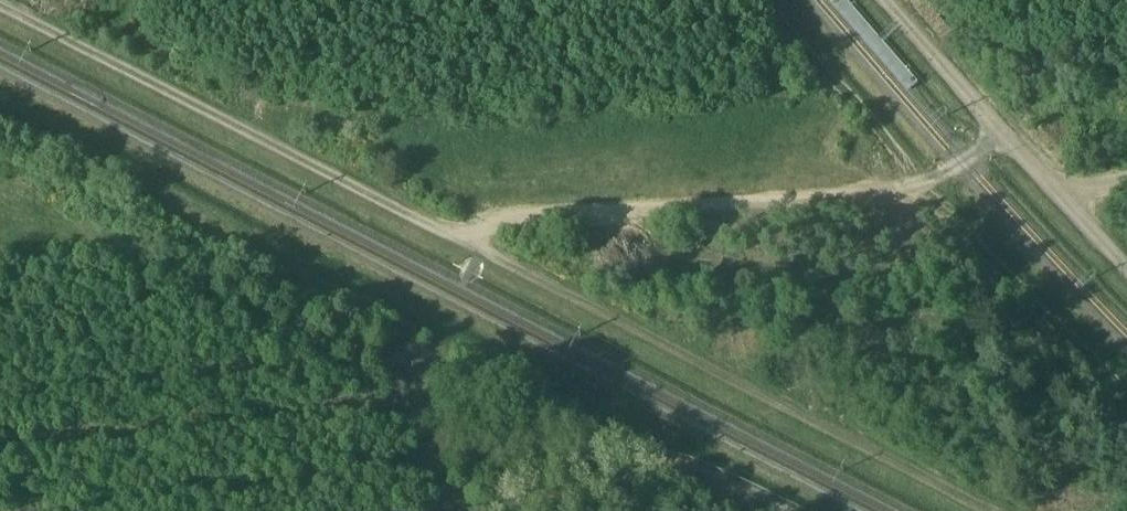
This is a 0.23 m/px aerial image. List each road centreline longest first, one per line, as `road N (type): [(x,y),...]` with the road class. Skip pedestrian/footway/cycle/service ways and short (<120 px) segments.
road 1 (track): [(1002,131),(965,164),(885,191),(492,223),(465,240),(0,6)]
road 2 (track): [(465,240),(969,510)]
road 3 (track): [(781,510),(700,475),(670,471),(498,510)]

